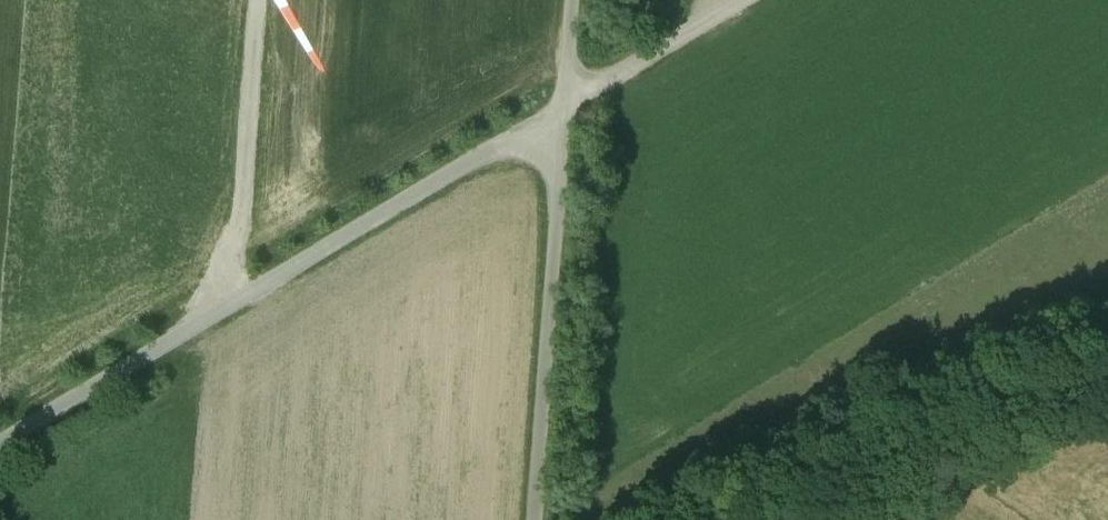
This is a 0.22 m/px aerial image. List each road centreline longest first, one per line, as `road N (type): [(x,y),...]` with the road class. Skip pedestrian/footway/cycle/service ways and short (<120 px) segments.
road 1 (unclassified): [(0,445),(486,152),(566,136)]
road 2 (unclassified): [(543,519),(566,136)]
road 3 (track): [(235,303),(257,0)]
road 4 (track): [(724,0),(570,92)]
road 5 (unclassified): [(566,136),(577,0)]

